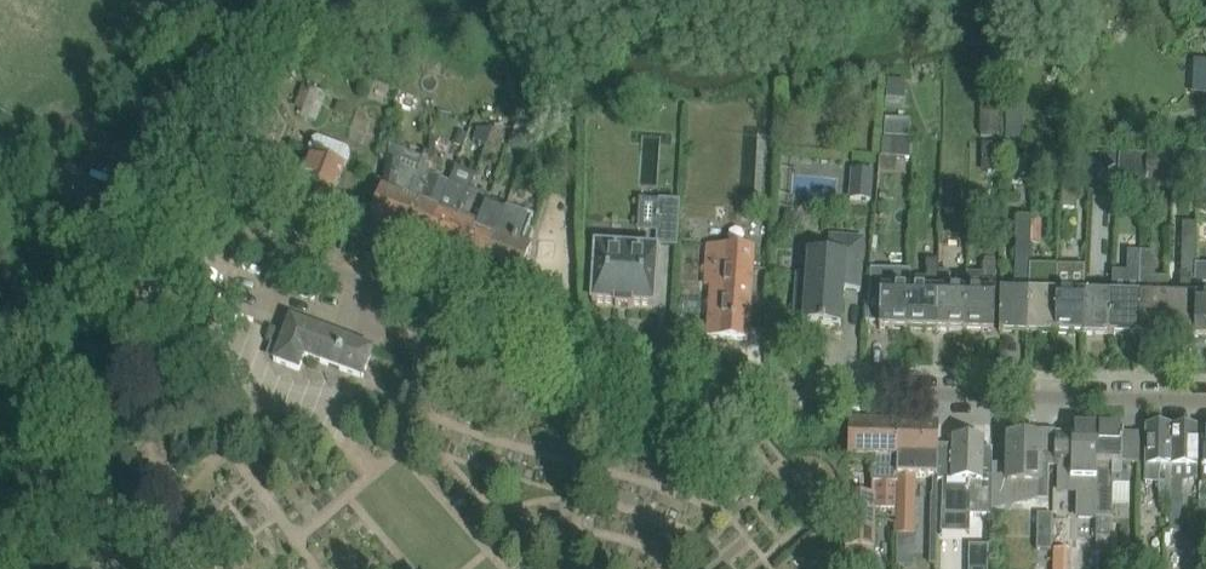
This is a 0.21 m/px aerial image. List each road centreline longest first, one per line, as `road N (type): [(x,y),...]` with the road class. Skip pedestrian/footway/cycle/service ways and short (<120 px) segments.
road 1 (unclassified): [(1205,402),(743,397)]
road 2 (unclassified): [(414,319),(15,151)]
road 3 (unclassified): [(743,397),(622,386),(414,319)]
road 4 (unclassified): [(662,429),(451,368),(434,357),(414,319)]

